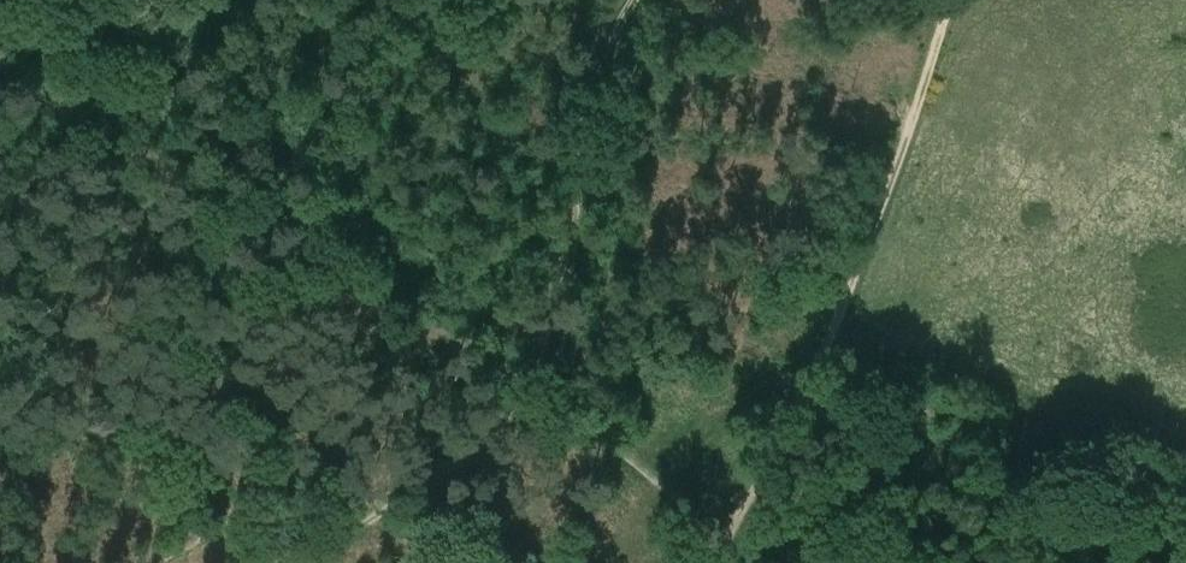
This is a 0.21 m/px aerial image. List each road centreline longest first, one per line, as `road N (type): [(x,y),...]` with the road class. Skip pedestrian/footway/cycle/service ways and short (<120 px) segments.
road 1 (track): [(731,529),(528,386),(0,53)]
road 2 (track): [(635,0),(584,86),(582,229),(528,386),(504,418)]
road 3 (track): [(1185,505),(969,428),(819,363)]
road 4 (track): [(949,0),(819,363)]
road 5 (track): [(504,418),(315,562)]
road 6 (track): [(819,363),(731,529)]

